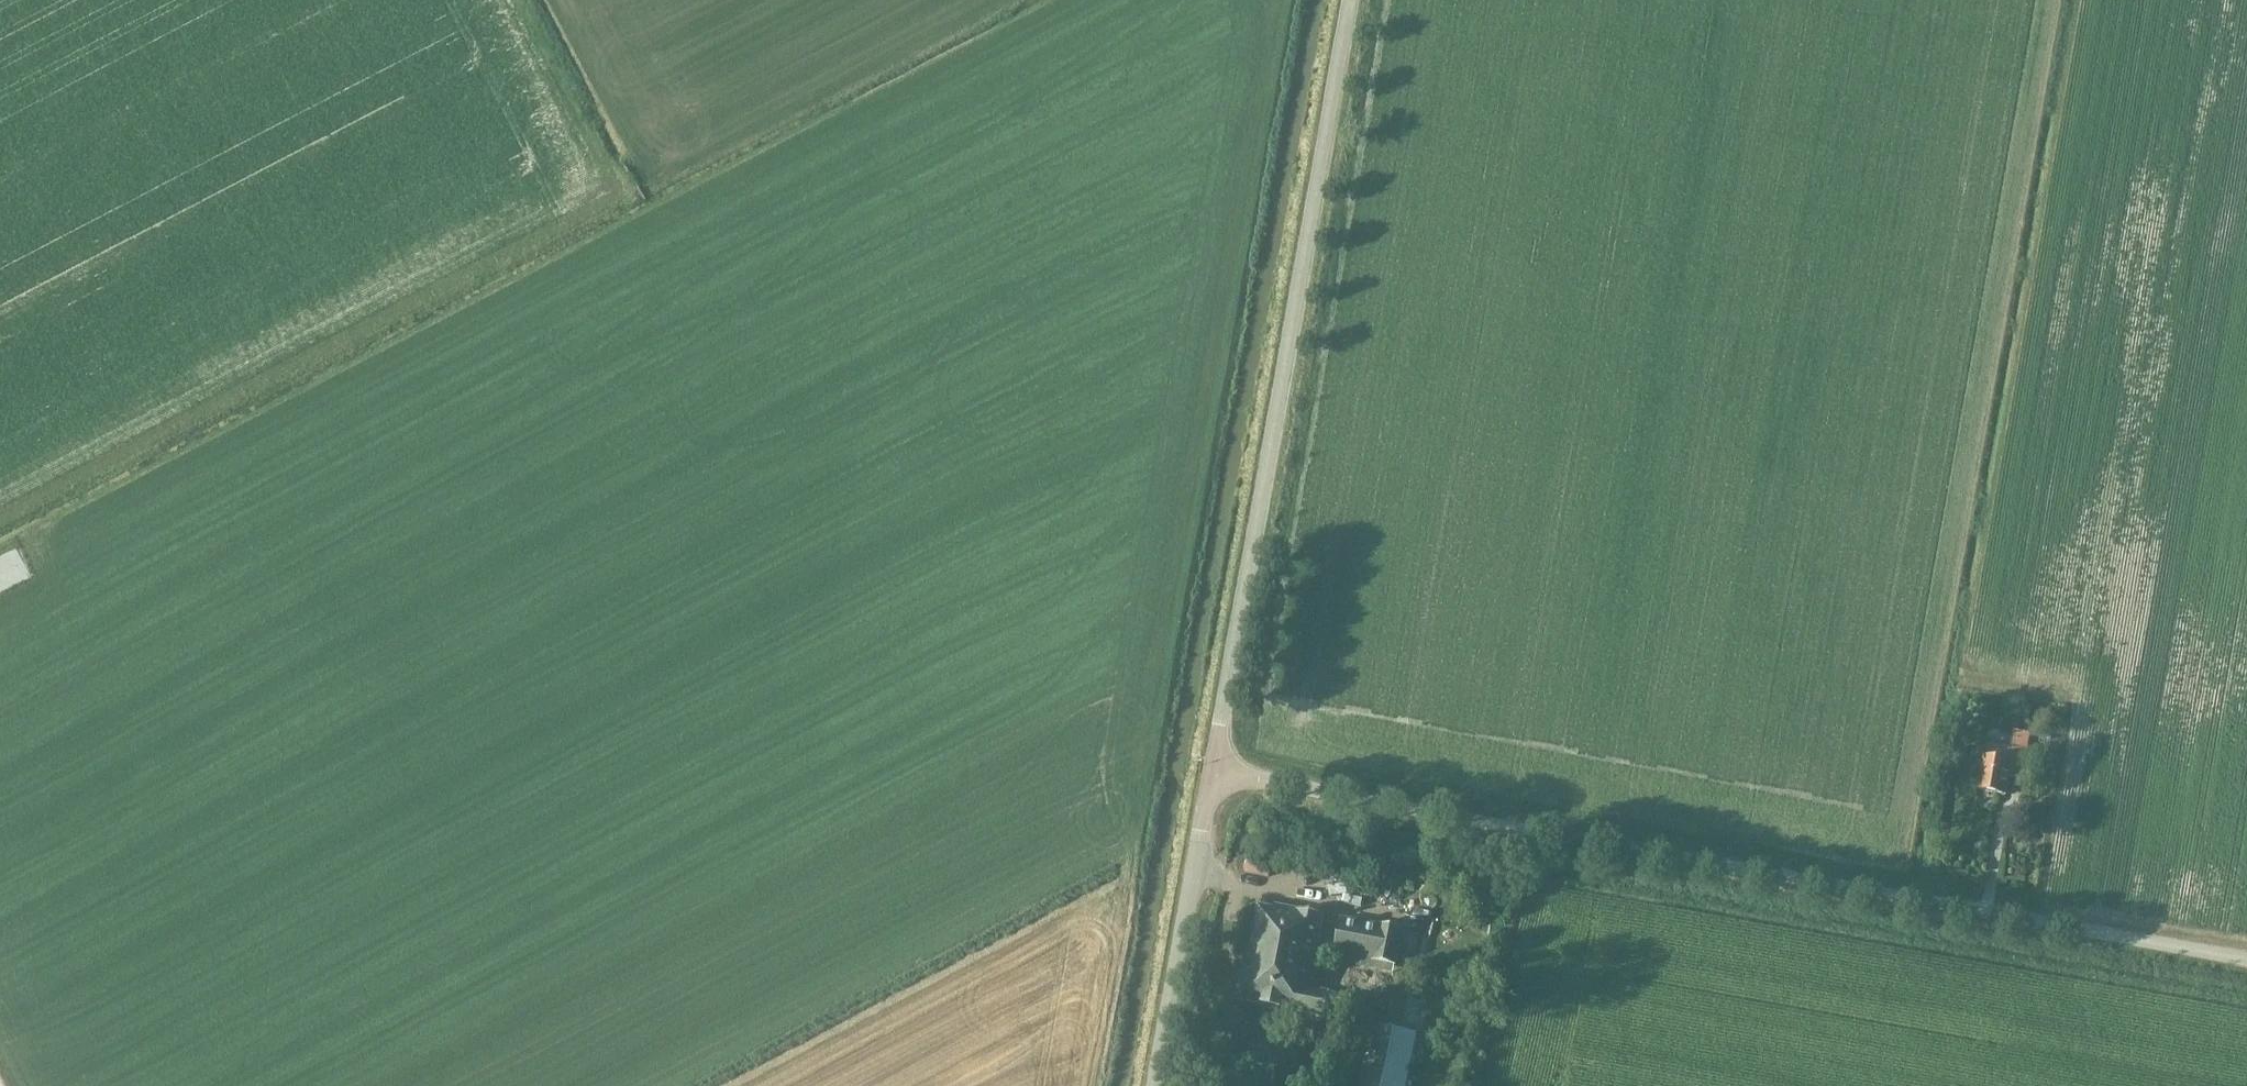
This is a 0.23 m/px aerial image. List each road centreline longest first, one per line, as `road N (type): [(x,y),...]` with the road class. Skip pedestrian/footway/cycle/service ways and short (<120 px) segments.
road 1 (unclassified): [(2246,965),(1215,774)]
road 2 (unclassified): [(1215,774),(1350,0)]
road 3 (unclassified): [(1156,1085),(1215,774)]

